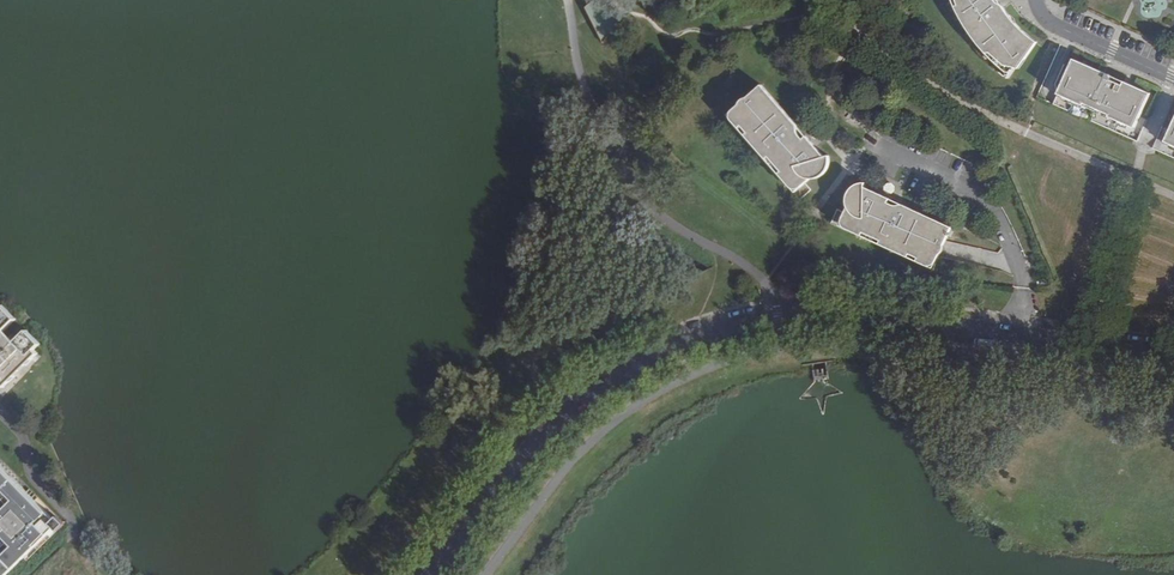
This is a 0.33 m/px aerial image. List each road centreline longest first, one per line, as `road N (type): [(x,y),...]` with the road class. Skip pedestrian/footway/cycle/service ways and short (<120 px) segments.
road 1 (residential): [(1173,357),(843,313),(725,331),(661,352),(559,421),(433,574)]
road 2 (residential): [(1049,22),(1173,78)]

